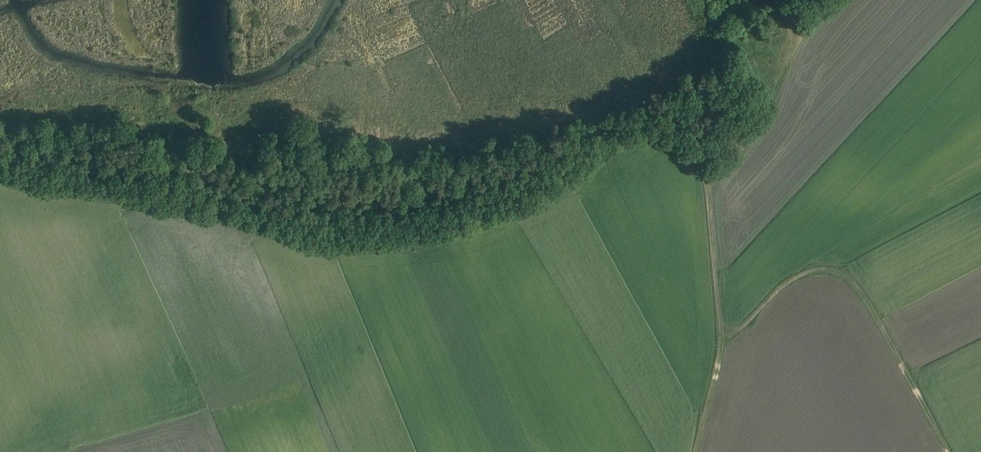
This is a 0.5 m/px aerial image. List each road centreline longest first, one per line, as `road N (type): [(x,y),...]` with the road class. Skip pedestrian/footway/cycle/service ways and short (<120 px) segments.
road 1 (track): [(576,176),(462,227),(354,242),(0,171)]
road 2 (track): [(949,451),(862,292),(841,272),(793,280),(722,344)]
road 3 (track): [(709,186),(689,151),(663,134),(637,135),(576,176)]
road 4 (track): [(722,344),(709,186)]

